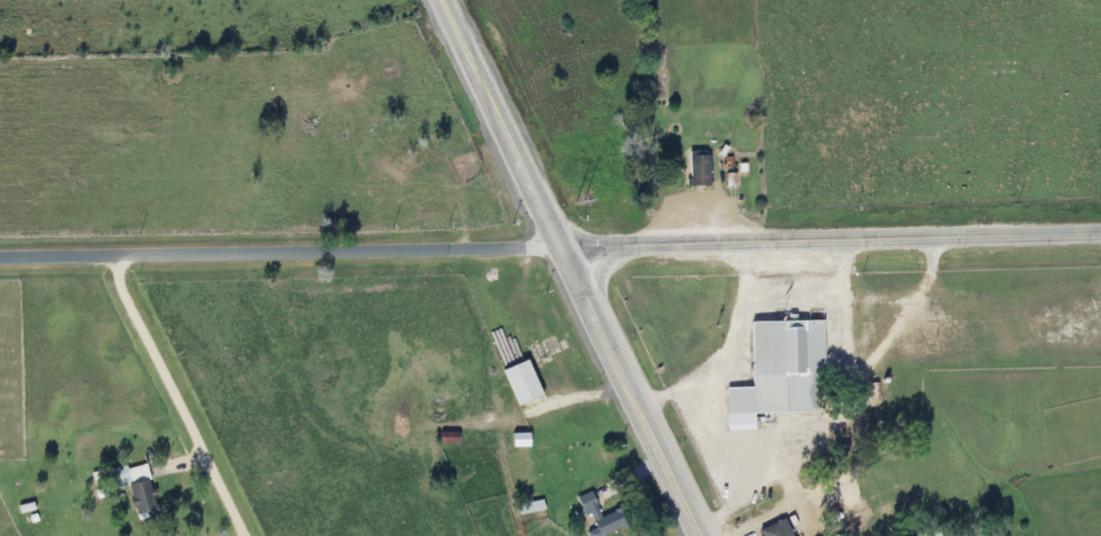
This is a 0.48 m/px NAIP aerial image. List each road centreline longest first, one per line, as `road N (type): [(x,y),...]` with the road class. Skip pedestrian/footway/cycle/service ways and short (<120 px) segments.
road 1 (primary): [(702,535),(443,0)]
road 2 (residential): [(561,246),(0,257)]
road 3 (secondary): [(561,246),(1100,233)]

